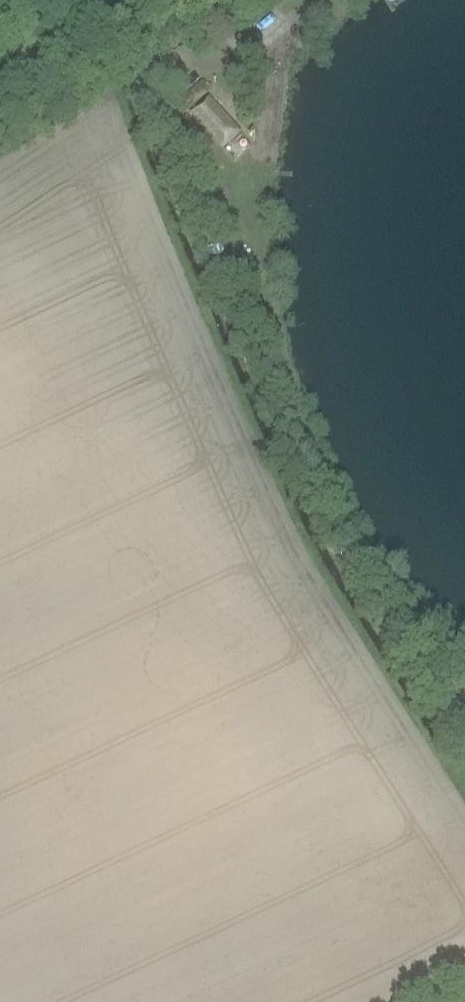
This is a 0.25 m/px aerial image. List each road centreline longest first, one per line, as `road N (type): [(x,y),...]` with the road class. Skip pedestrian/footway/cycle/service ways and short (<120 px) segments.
road 1 (track): [(193,0),(0,130)]

